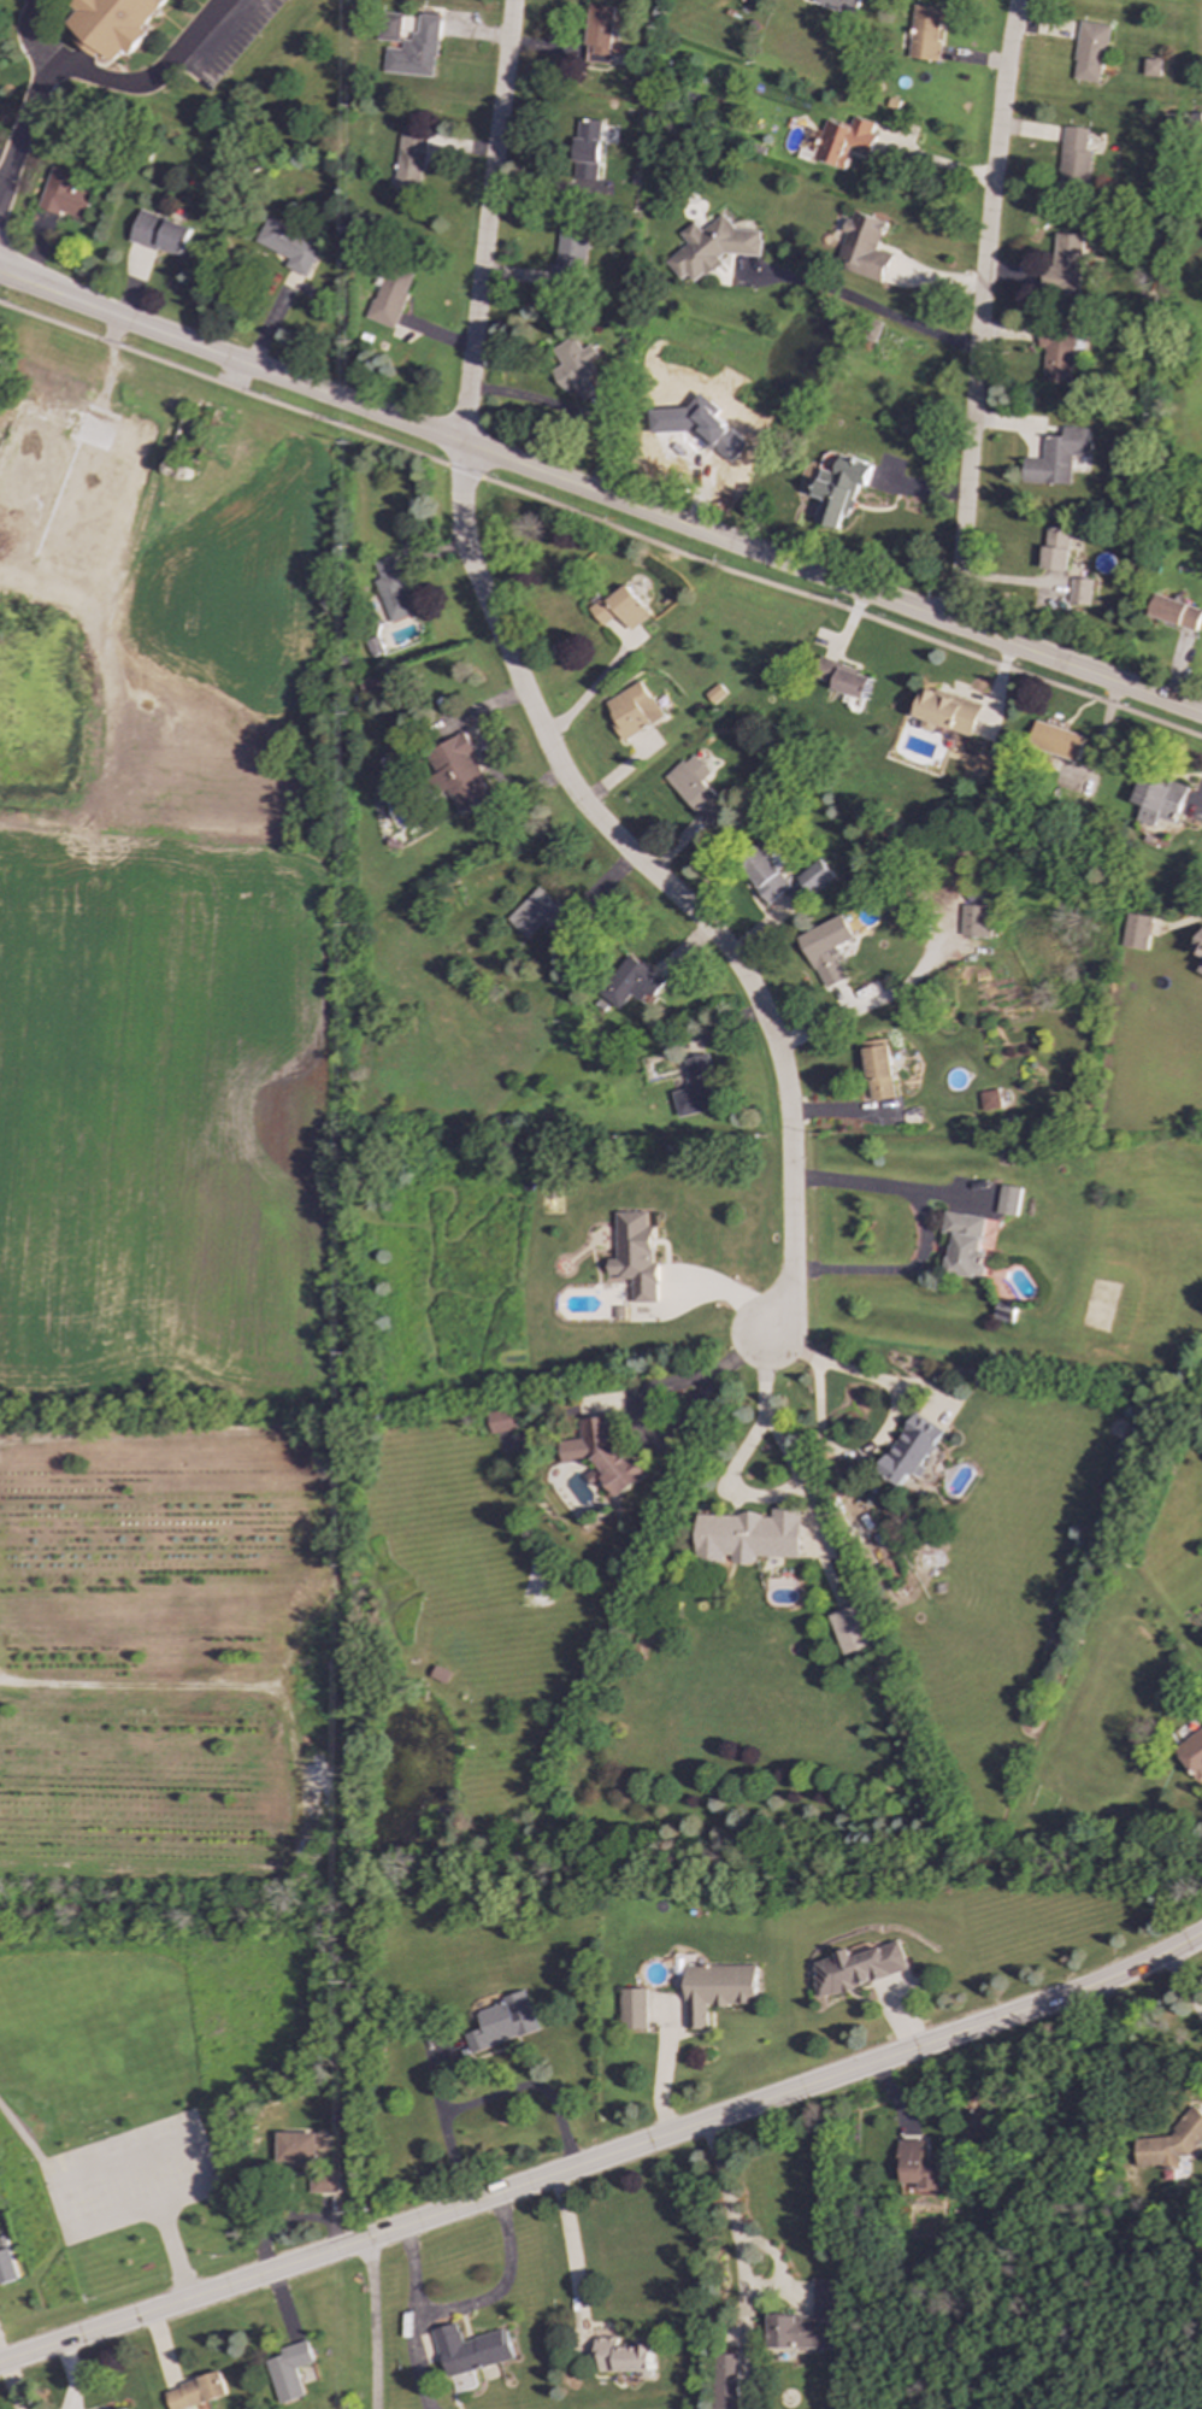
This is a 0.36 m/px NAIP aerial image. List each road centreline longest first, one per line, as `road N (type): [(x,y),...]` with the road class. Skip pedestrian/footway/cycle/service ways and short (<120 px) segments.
road 1 (residential): [(513,0),(465,406),(461,523),(518,678),(577,797),(724,945),(770,1023),(790,1104),(794,1227),(790,1292),(767,1335)]
road 2 (tertiary): [(0,276),(1201,715)]
road 3 (tertiary): [(1201,1936),(1037,2008),(0,2365)]
road 4 (track): [(0,1439),(282,1432),(318,1463),(329,1574),(329,1596),(299,1618),(275,1691),(304,1797),(301,1841),(278,1876),(0,1873)]
road 5 (residential): [(954,624),(1015,0)]
road 6 (track): [(0,1682),(275,1691)]
road 7 (residential): [(370,2238),(373,2408)]

